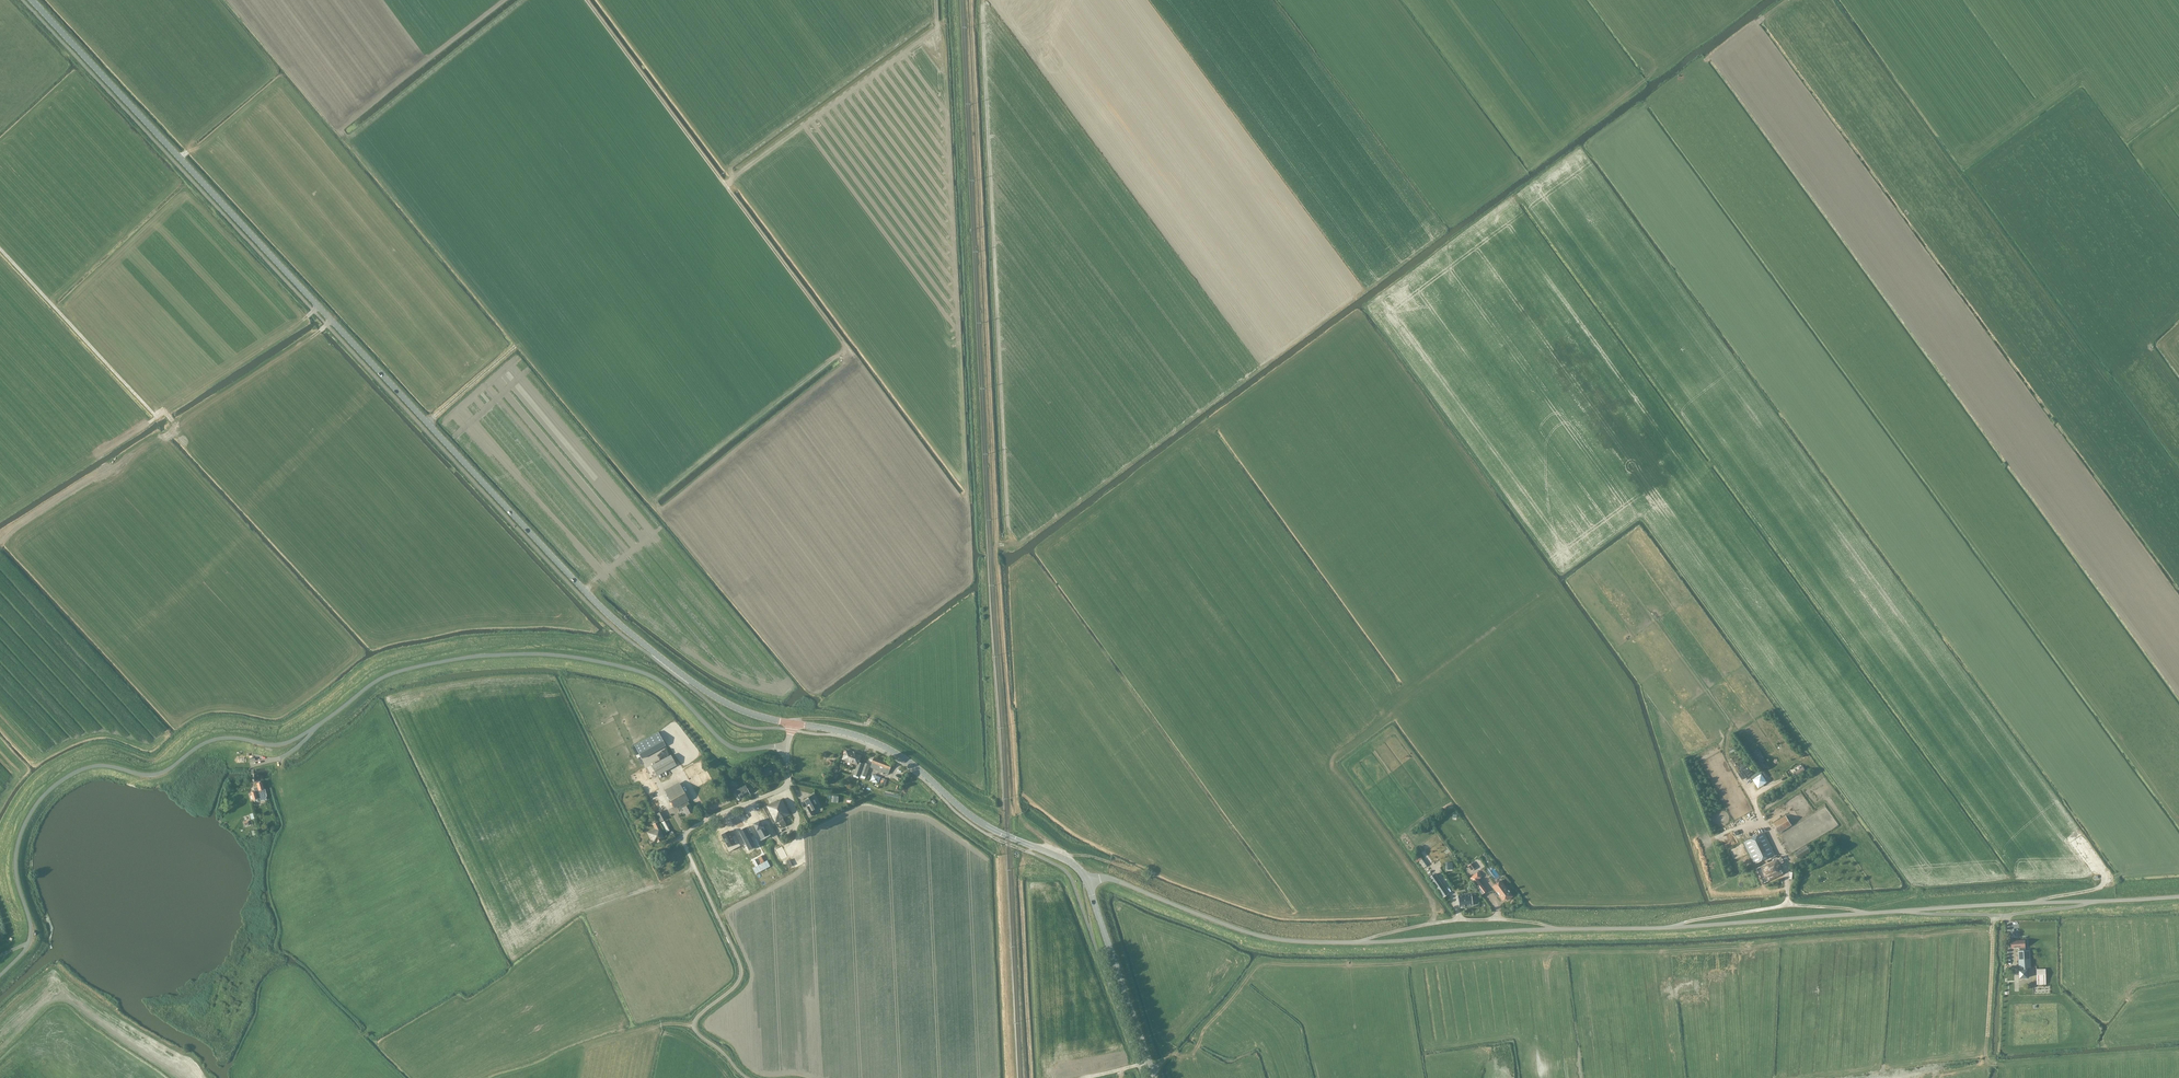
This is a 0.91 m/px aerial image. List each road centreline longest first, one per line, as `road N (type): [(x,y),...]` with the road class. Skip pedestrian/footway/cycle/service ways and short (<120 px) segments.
road 1 (unclassified): [(2178,896),(1342,942),(1266,937),(1112,879),(1086,878)]
road 2 (tertiary): [(793,723),(705,691),(608,614),(32,0)]
road 3 (unclassified): [(0,973),(30,935),(16,867),(23,825),(48,791),(85,768),(153,775),(215,739),(283,744),(385,676),(492,655),(561,656),(644,673),(736,749),(786,744),(793,723)]
road 4 (track): [(819,692),(662,512),(853,357),(587,0)]
road 5 (track): [(935,0),(943,34),(969,580),(819,692),(828,702)]
road 6 (track): [(996,545),(970,0)]
road 7 (track): [(986,0),(993,12),(1025,539)]
road 8 (track): [(1025,539),(1448,226)]
road 9 (track): [(996,545),(1019,816),(1063,853),(1137,873)]
road 10 (tertiary): [(1086,878),(1072,863),(977,820),(886,748),(793,723)]
road 11 (tertiary): [(1154,1077),(1086,878)]
road 12 (track): [(519,344),(426,423)]

